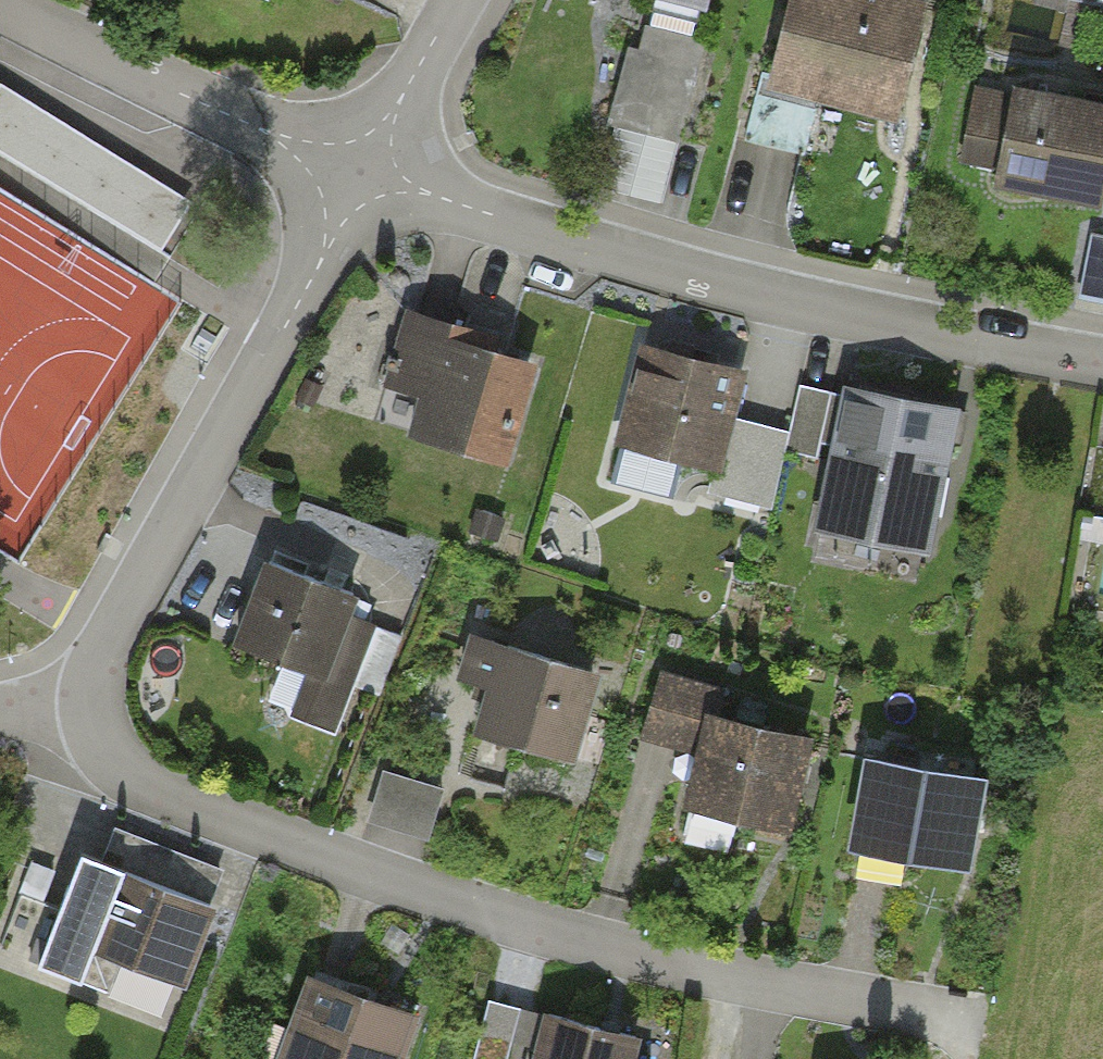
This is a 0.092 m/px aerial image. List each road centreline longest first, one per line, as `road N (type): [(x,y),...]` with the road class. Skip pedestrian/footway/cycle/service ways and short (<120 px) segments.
road 1 (residential): [(90,704),(112,759),(165,796),(551,942),(970,1030)]
road 2 (residential): [(366,171),(565,245),(871,326),(1102,374)]
road 3 (residential): [(366,171),(114,635),(90,704)]
road 4 (residential): [(0,12),(366,171)]
road 5 (residential): [(458,0),(366,171)]

